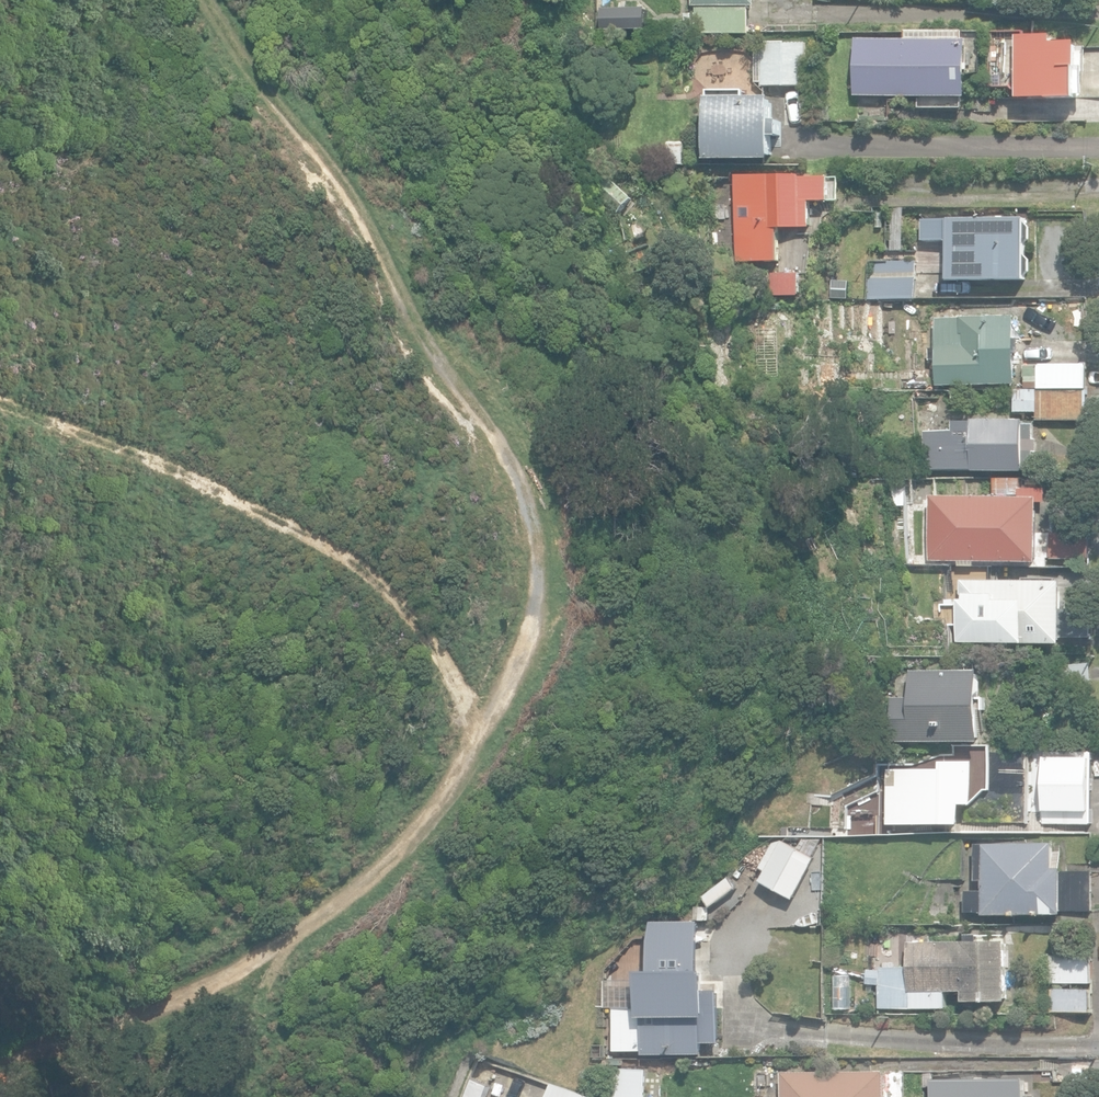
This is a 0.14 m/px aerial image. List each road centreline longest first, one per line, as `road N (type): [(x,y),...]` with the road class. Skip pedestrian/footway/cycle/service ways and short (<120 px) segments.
road 1 (track): [(0,413),(132,464),(386,584),(468,718),(425,834),(210,1008),(0,1038)]
road 2 (track): [(468,718),(523,603),(512,440),(388,253),(204,0)]

